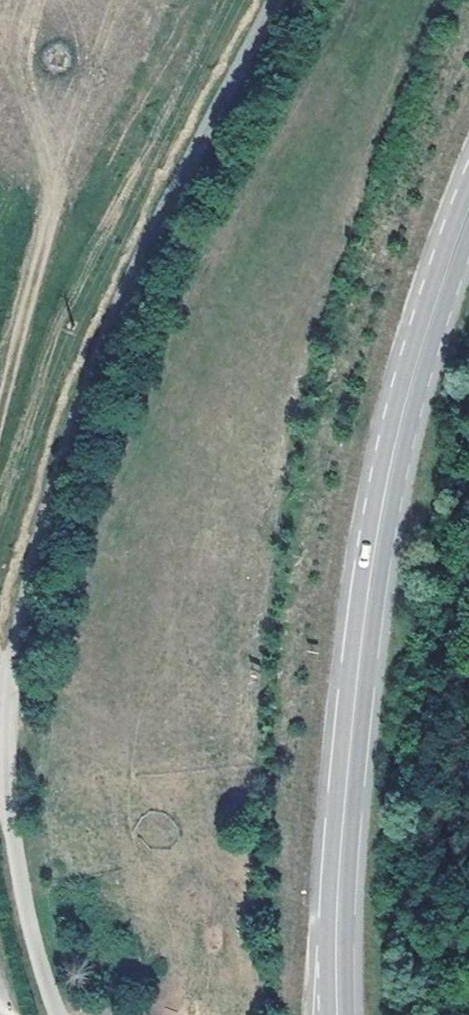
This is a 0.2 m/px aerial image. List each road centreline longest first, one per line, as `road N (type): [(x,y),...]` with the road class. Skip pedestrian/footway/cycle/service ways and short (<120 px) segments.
road 1 (unclassified): [(274,0),(147,241),(94,368),(35,556),(10,703),(11,815),(34,940),(58,1014)]
road 2 (secondary): [(468,209),(410,386),(367,596),(339,895),(338,1014)]

